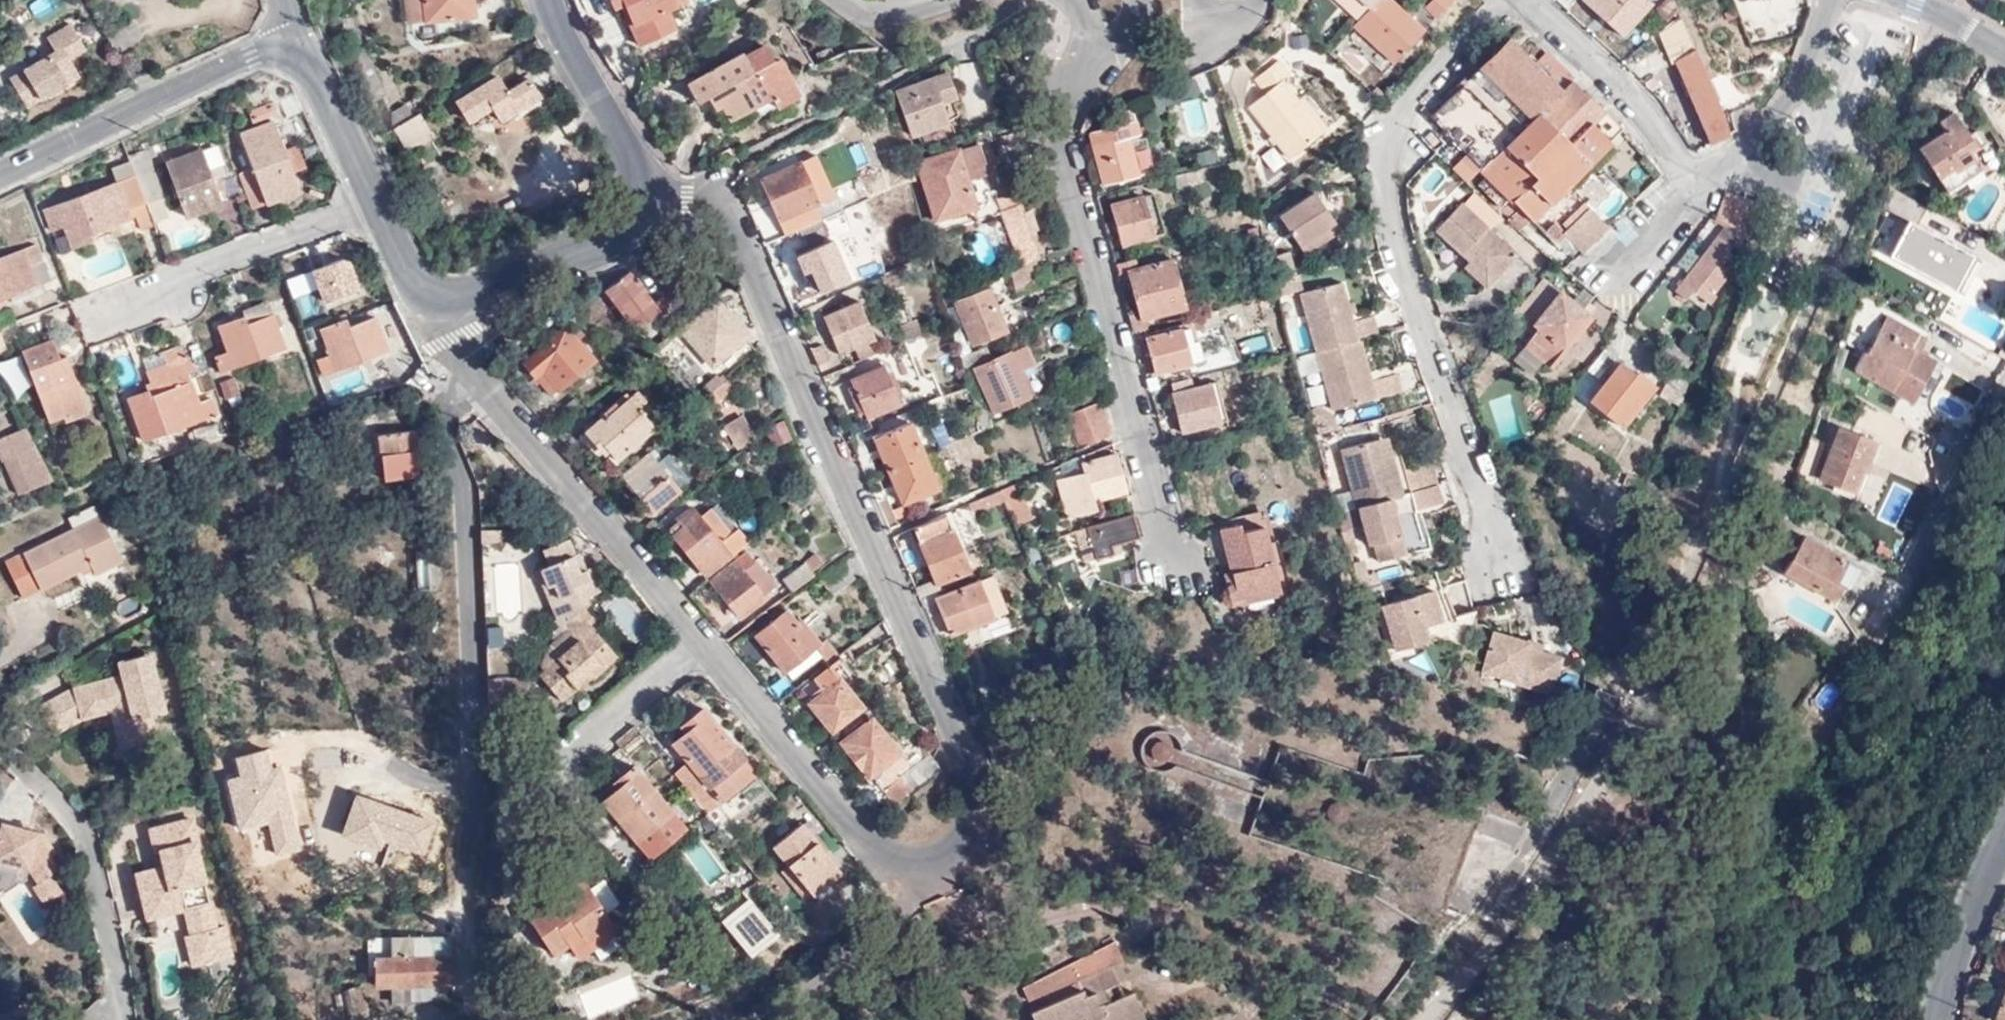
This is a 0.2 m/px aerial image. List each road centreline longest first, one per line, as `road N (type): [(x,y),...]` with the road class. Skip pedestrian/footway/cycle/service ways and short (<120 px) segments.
road 1 (residential): [(651,191),(703,197),(717,207),(975,773),(975,818),(954,846)]
road 2 (residential): [(1170,570),(1057,133),(1096,74),(1097,39)]
road 3 (residential): [(1517,0),(1622,94),(1698,186),(1779,113),(1828,0)]
road 4 (residential): [(434,293),(455,348),(697,642)]
road 5 (residential): [(697,642),(850,825),(886,851),(922,857),(954,846)]
road 6 (tertiary): [(0,173),(250,58),(289,52)]
road 7 (residential): [(95,305),(374,206)]
road 8 (residential): [(503,811),(697,642)]
road 9 (tertiary): [(434,293),(487,289),(613,239),(636,225),(651,191)]
road 10 (tertiary): [(651,191),(547,0)]
road 11 (primary): [(2004,839),(1939,1019)]
road 12 (tertiary): [(289,52),(317,76),(374,206)]

